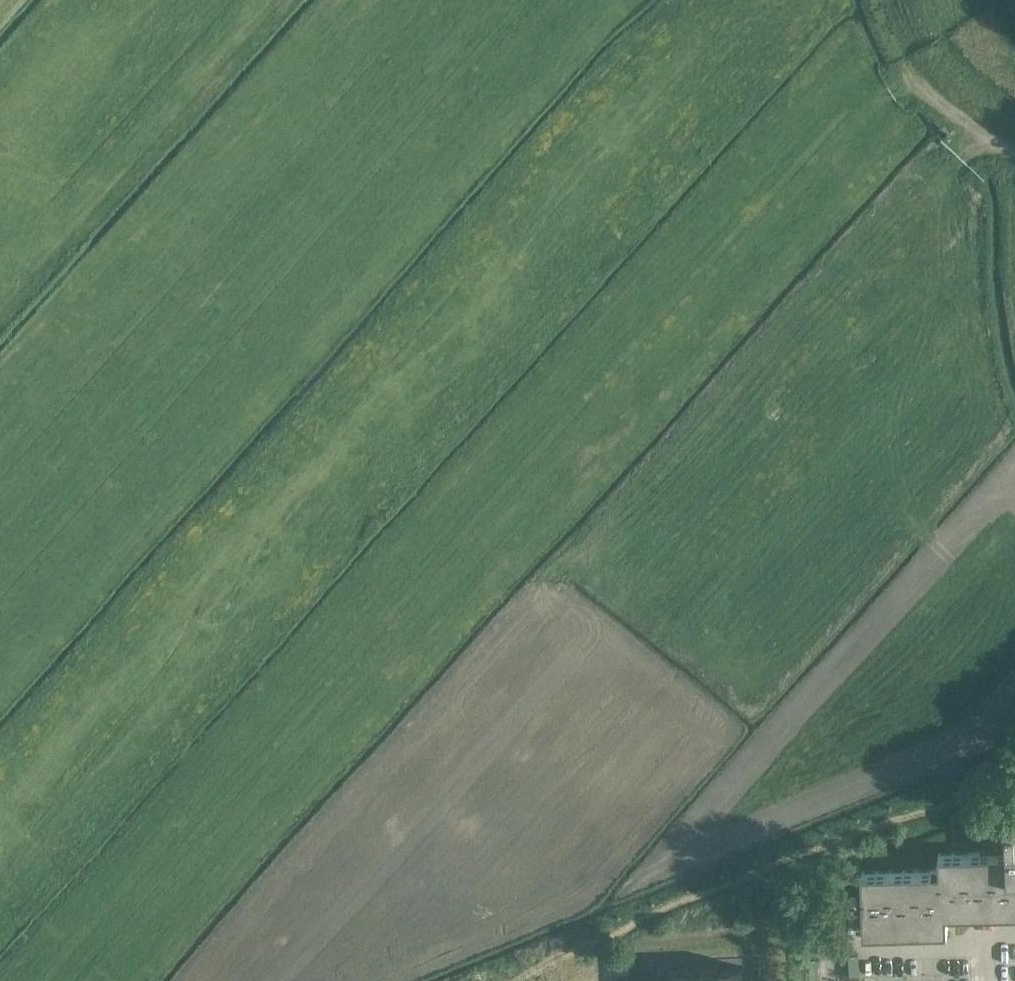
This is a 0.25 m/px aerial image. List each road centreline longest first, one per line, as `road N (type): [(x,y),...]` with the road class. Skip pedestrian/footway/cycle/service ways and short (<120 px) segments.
road 1 (track): [(893,94),(922,85),(887,32),(879,0)]

